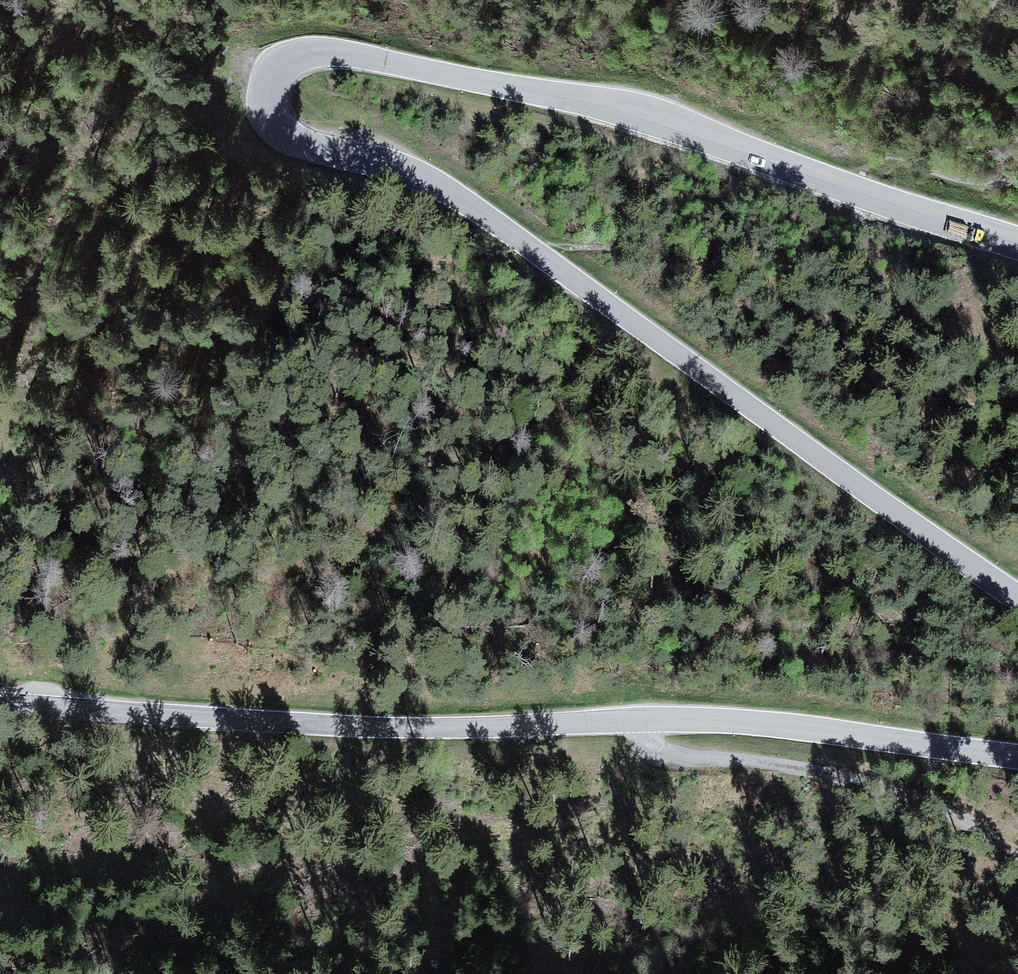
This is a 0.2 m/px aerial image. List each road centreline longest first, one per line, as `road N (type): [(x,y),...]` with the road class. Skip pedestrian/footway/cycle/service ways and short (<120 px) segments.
road 1 (tertiary): [(1017,598),(445,190),(371,159),(298,146),(274,120),(271,82),(292,56),(336,50),(577,100),(1017,244)]
road 2 (motorway): [(855,973),(380,0)]
road 3 (motorway): [(199,0),(674,973)]
road 4 (tertiary): [(0,702),(376,728),(786,725),(1017,756)]

